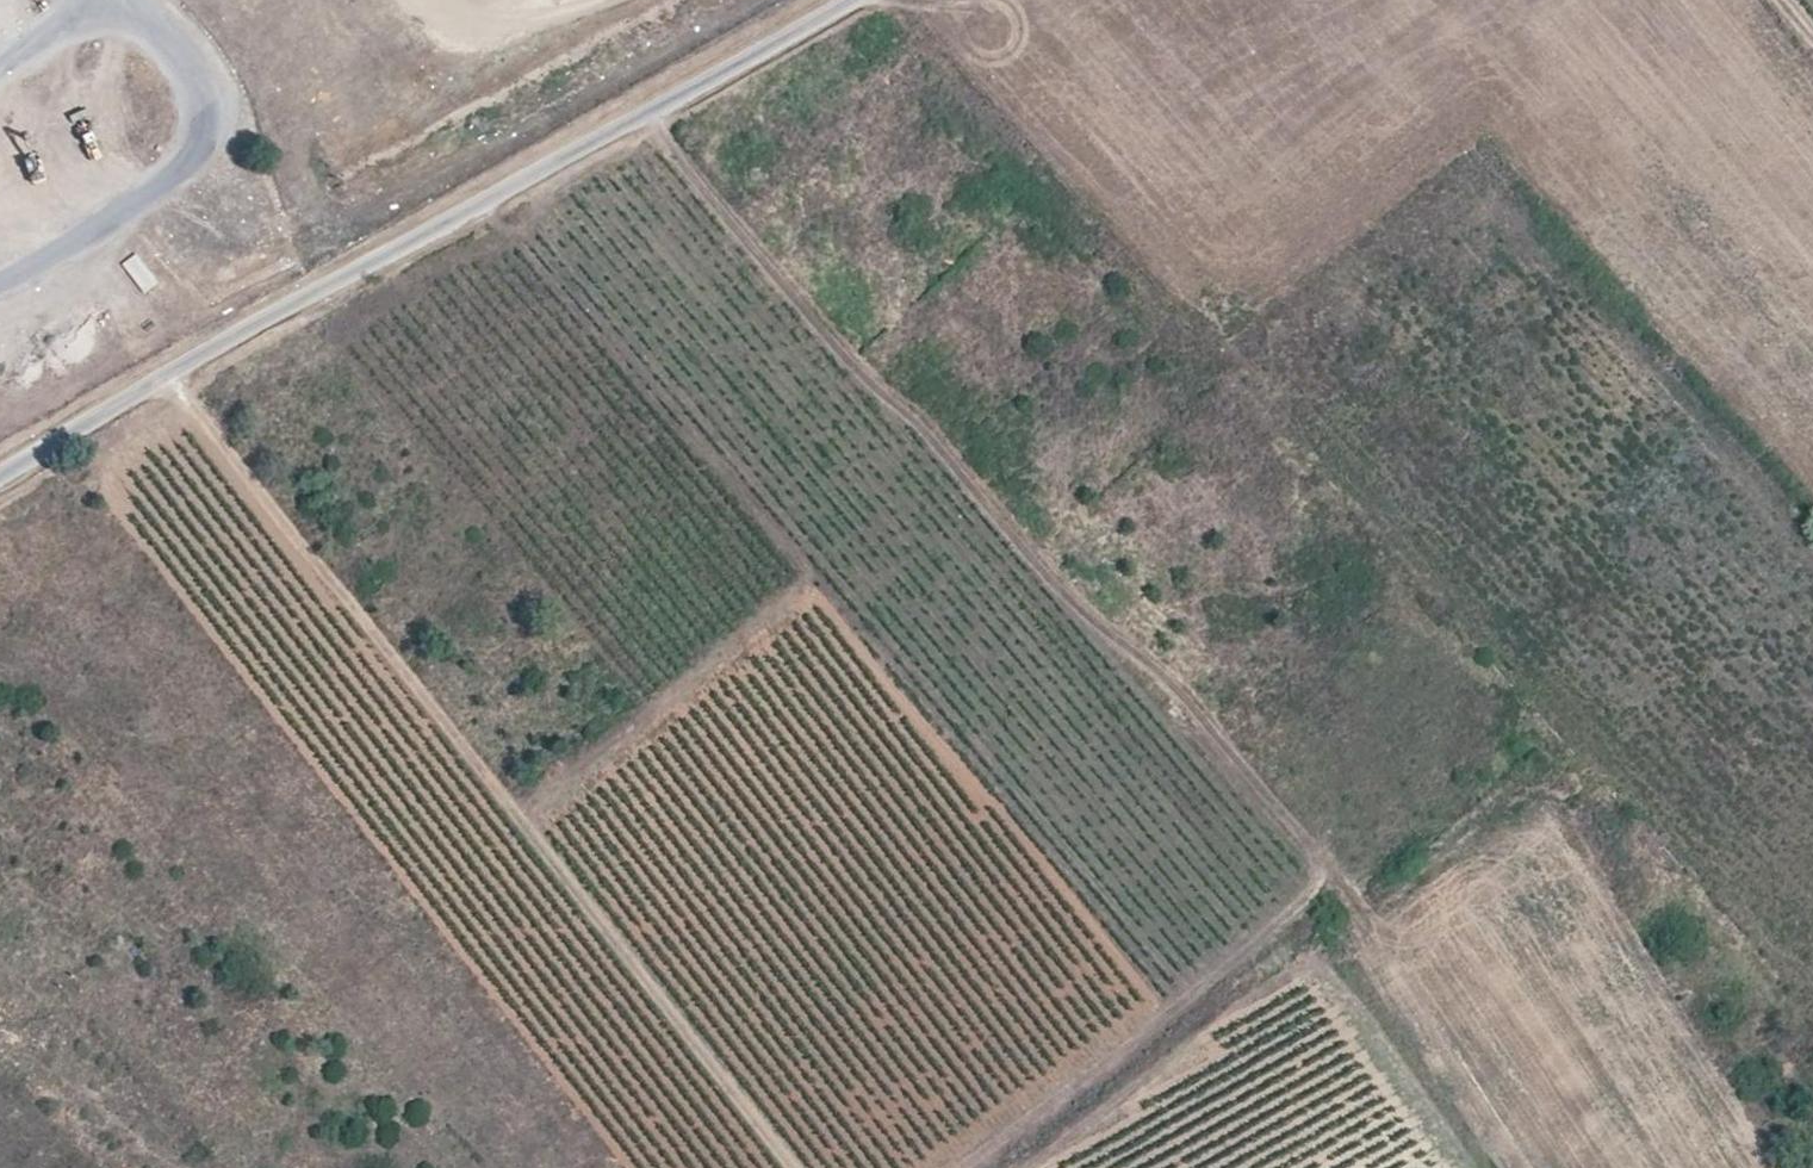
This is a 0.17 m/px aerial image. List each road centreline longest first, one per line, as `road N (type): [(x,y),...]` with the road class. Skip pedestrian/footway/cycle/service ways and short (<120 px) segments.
road 1 (unclassified): [(840,0),(0,473)]

